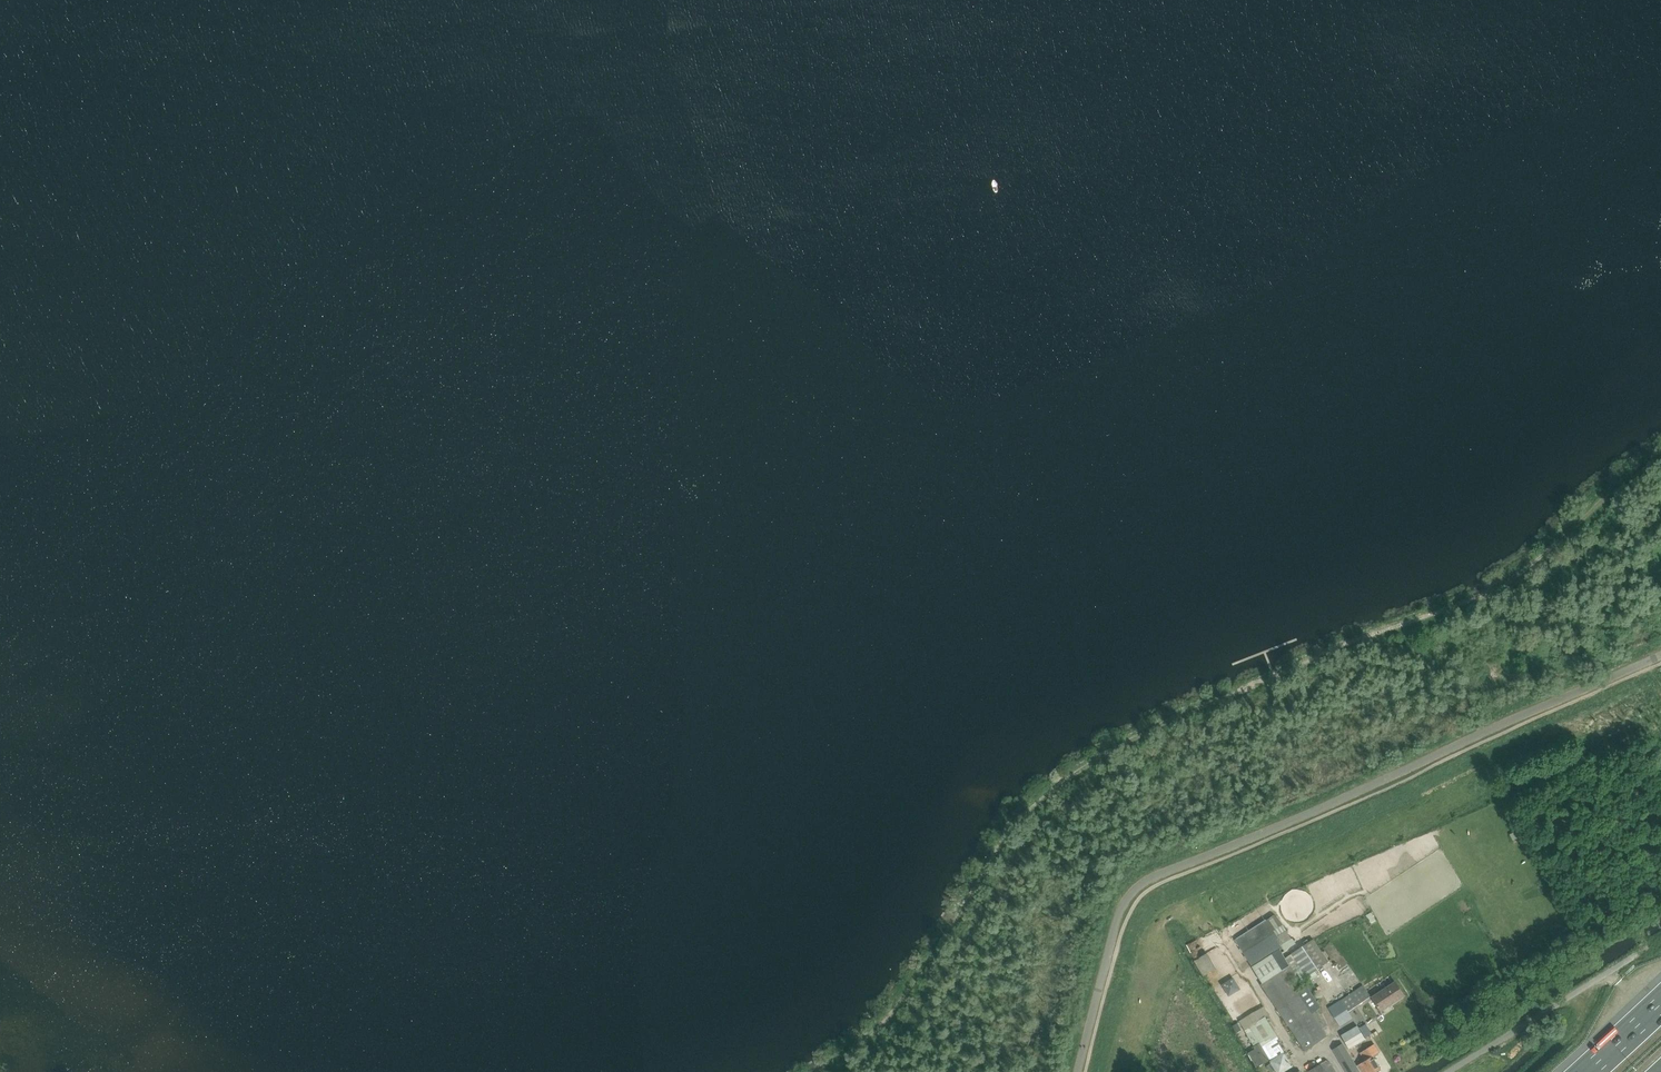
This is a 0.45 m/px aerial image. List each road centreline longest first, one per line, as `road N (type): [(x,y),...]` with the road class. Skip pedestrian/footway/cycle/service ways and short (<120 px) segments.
road 1 (residential): [(1448,1071),(1642,950)]

